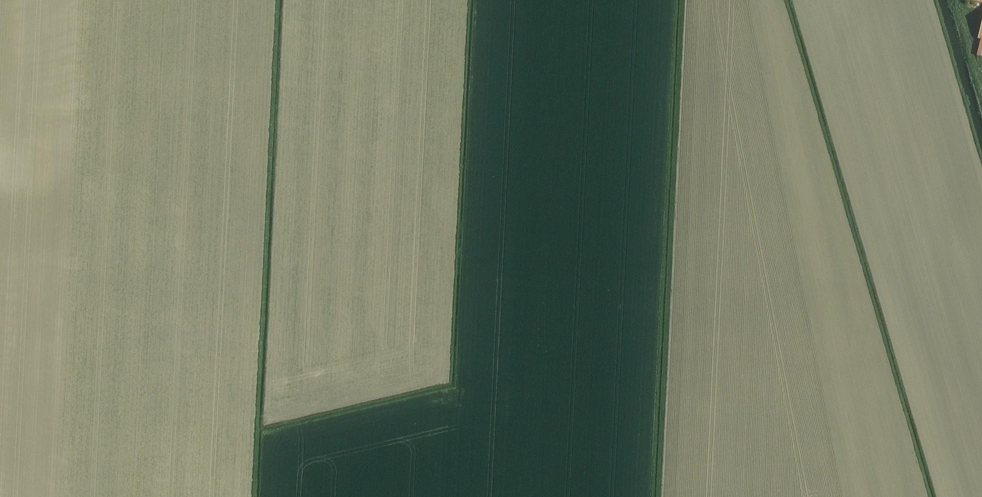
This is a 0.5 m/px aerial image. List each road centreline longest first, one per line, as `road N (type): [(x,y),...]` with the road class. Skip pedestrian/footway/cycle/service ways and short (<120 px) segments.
road 1 (track): [(683,0),(659,496)]

